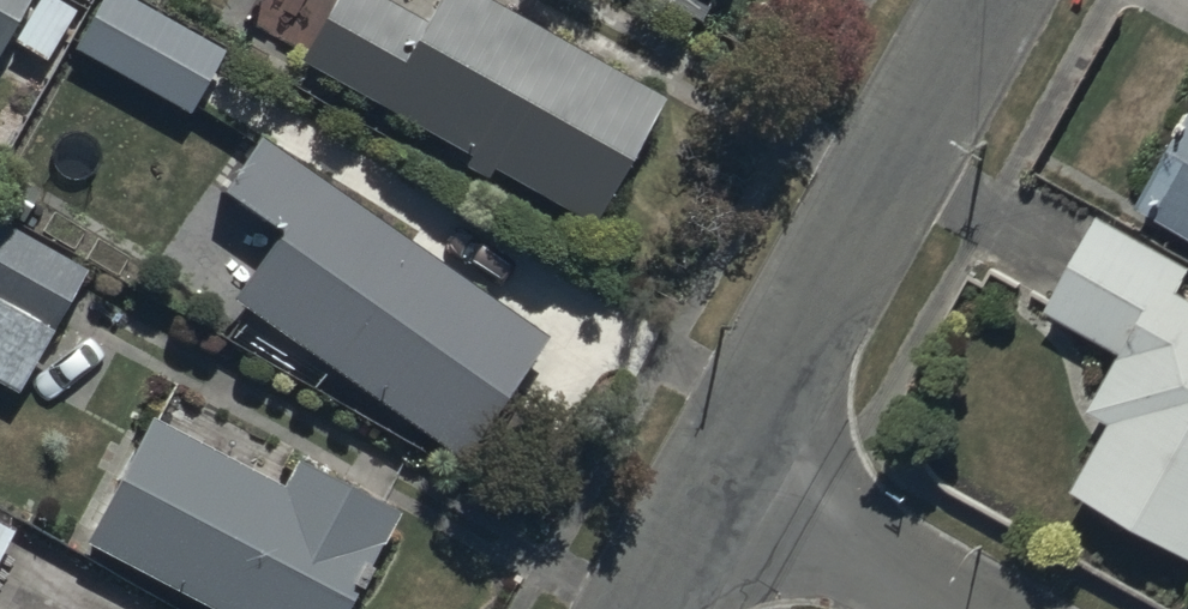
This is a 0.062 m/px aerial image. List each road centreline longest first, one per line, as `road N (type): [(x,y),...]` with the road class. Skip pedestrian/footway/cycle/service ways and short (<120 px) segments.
road 1 (residential): [(987,0),(724,479)]
road 2 (residential): [(724,479),(961,608)]
road 3 (residential): [(724,479),(649,608)]

